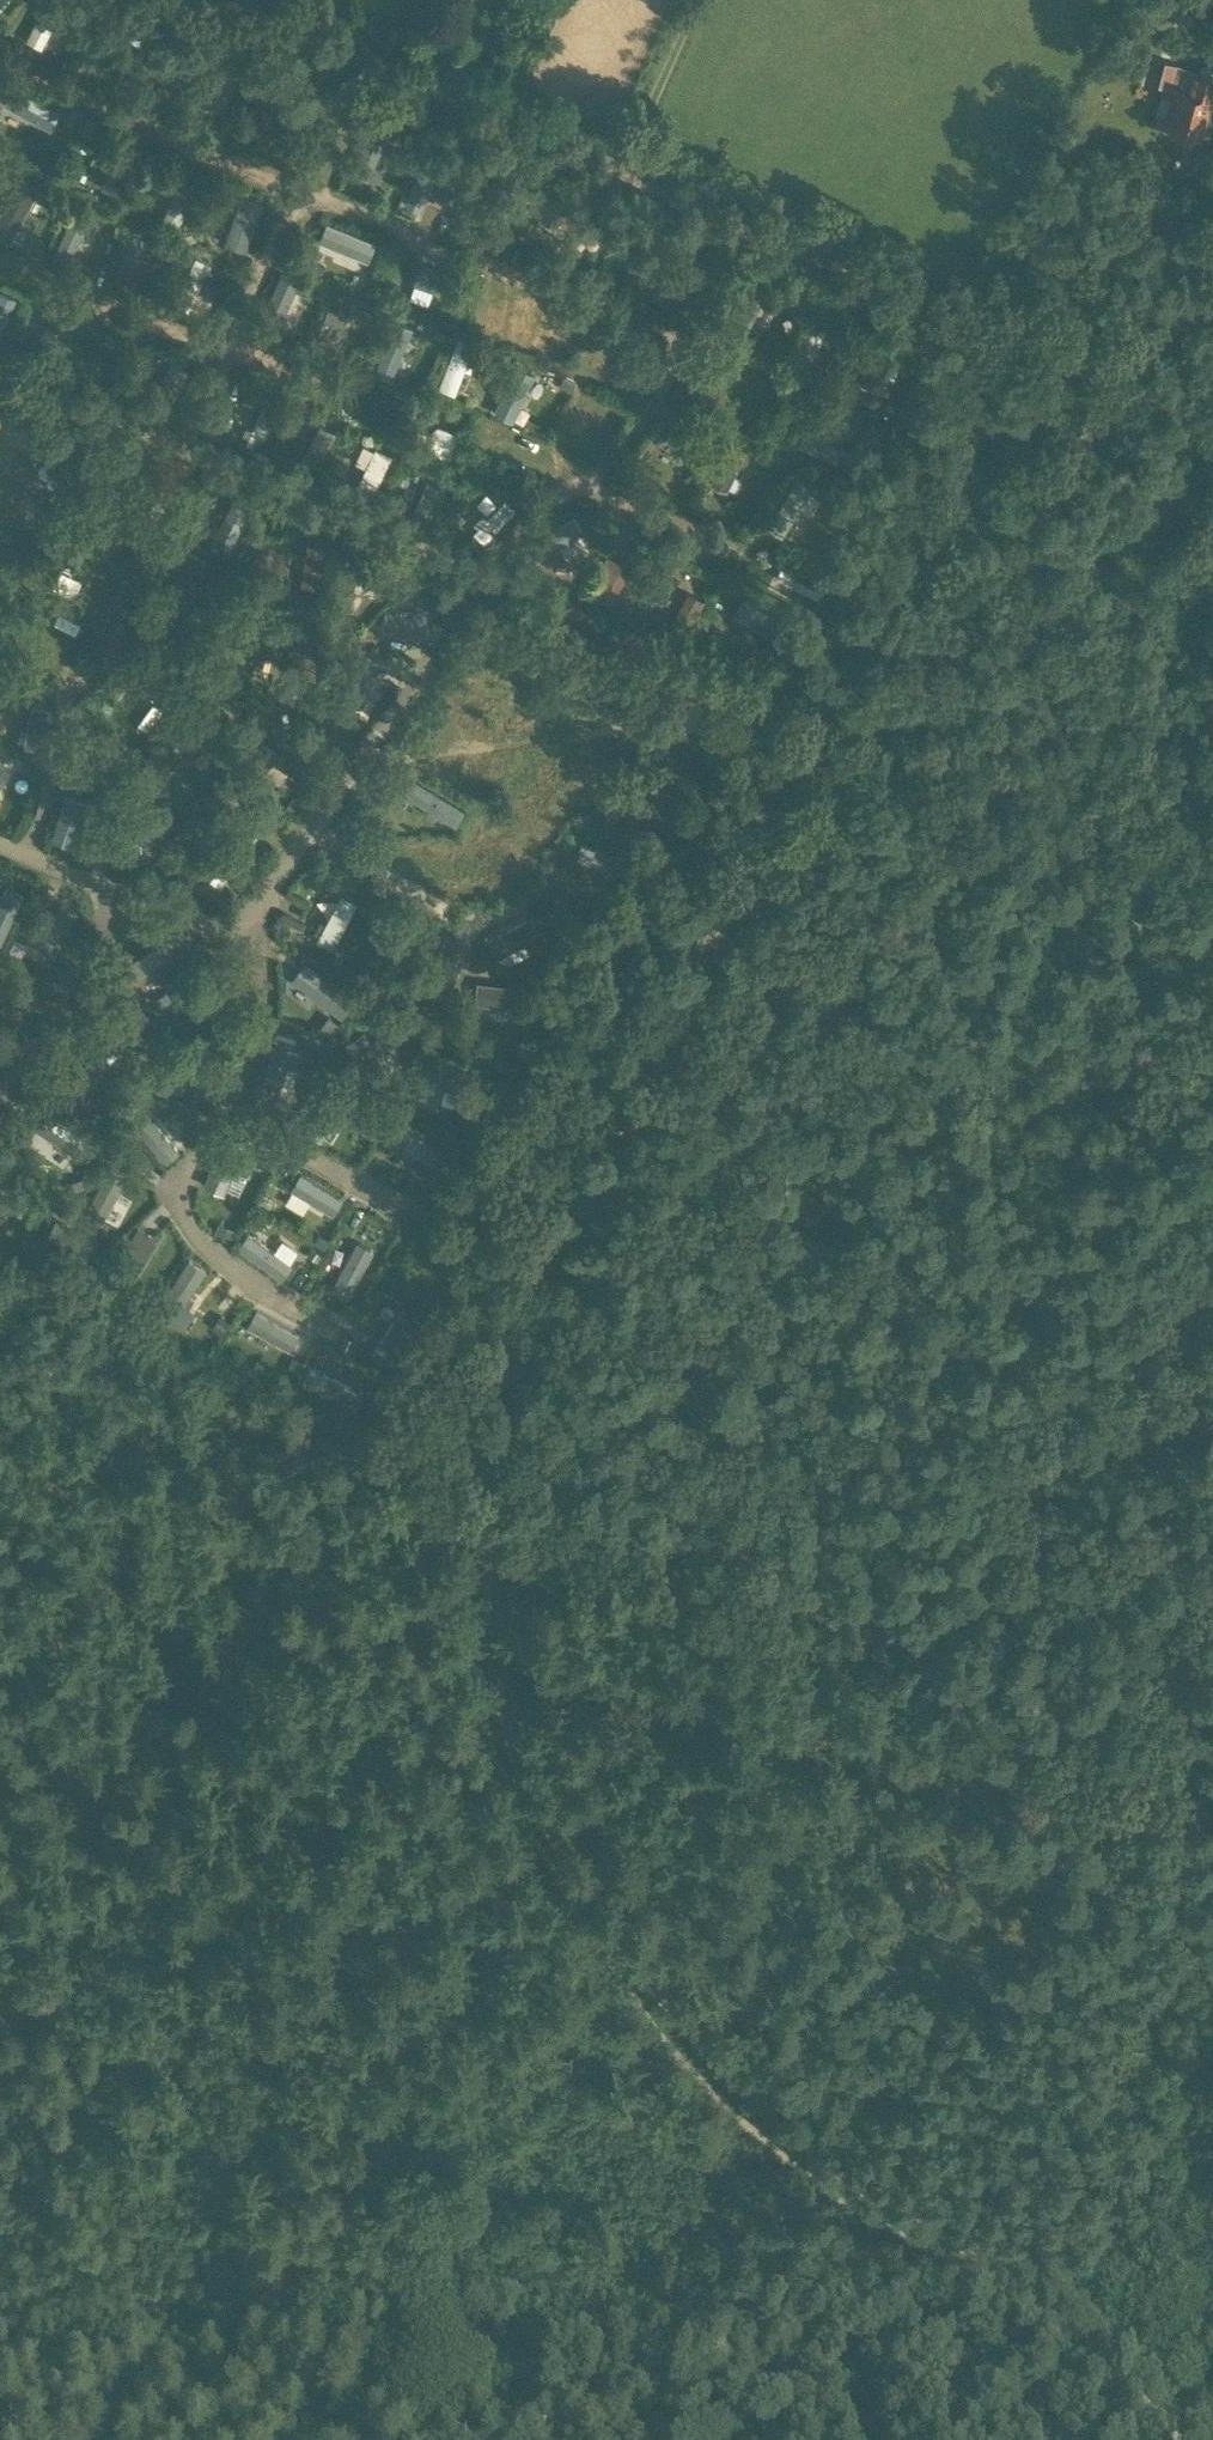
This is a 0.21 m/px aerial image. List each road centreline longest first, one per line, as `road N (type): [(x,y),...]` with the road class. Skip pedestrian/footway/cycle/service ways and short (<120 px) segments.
road 1 (track): [(1046,395),(980,470),(819,726),(616,1153),(522,1307),(493,1506),(489,1619),(529,1787),(603,1917),(691,2031),(768,2114),(837,2173),(1050,2296),(1110,2340),(1203,2439)]
road 2 (track): [(212,0),(731,229),(944,312),(983,331),(1046,395)]
road 3 (track): [(52,86),(447,248)]
road 4 (track): [(0,267),(399,404)]
road 5 (track): [(488,263),(876,415)]
road 6 (track): [(469,577),(783,693)]
road 7 (track): [(469,577),(610,463),(654,402),(681,343)]
road 8 (track): [(301,191),(176,448)]
road 9 (track): [(477,433),(733,551)]
road 10 (track): [(310,825),(456,920),(480,922),(545,892)]
road 11 (track): [(113,891),(0,1103)]
road 12 (track): [(25,855),(70,706),(112,651)]
road 13 (track): [(1212,306),(1046,395)]

